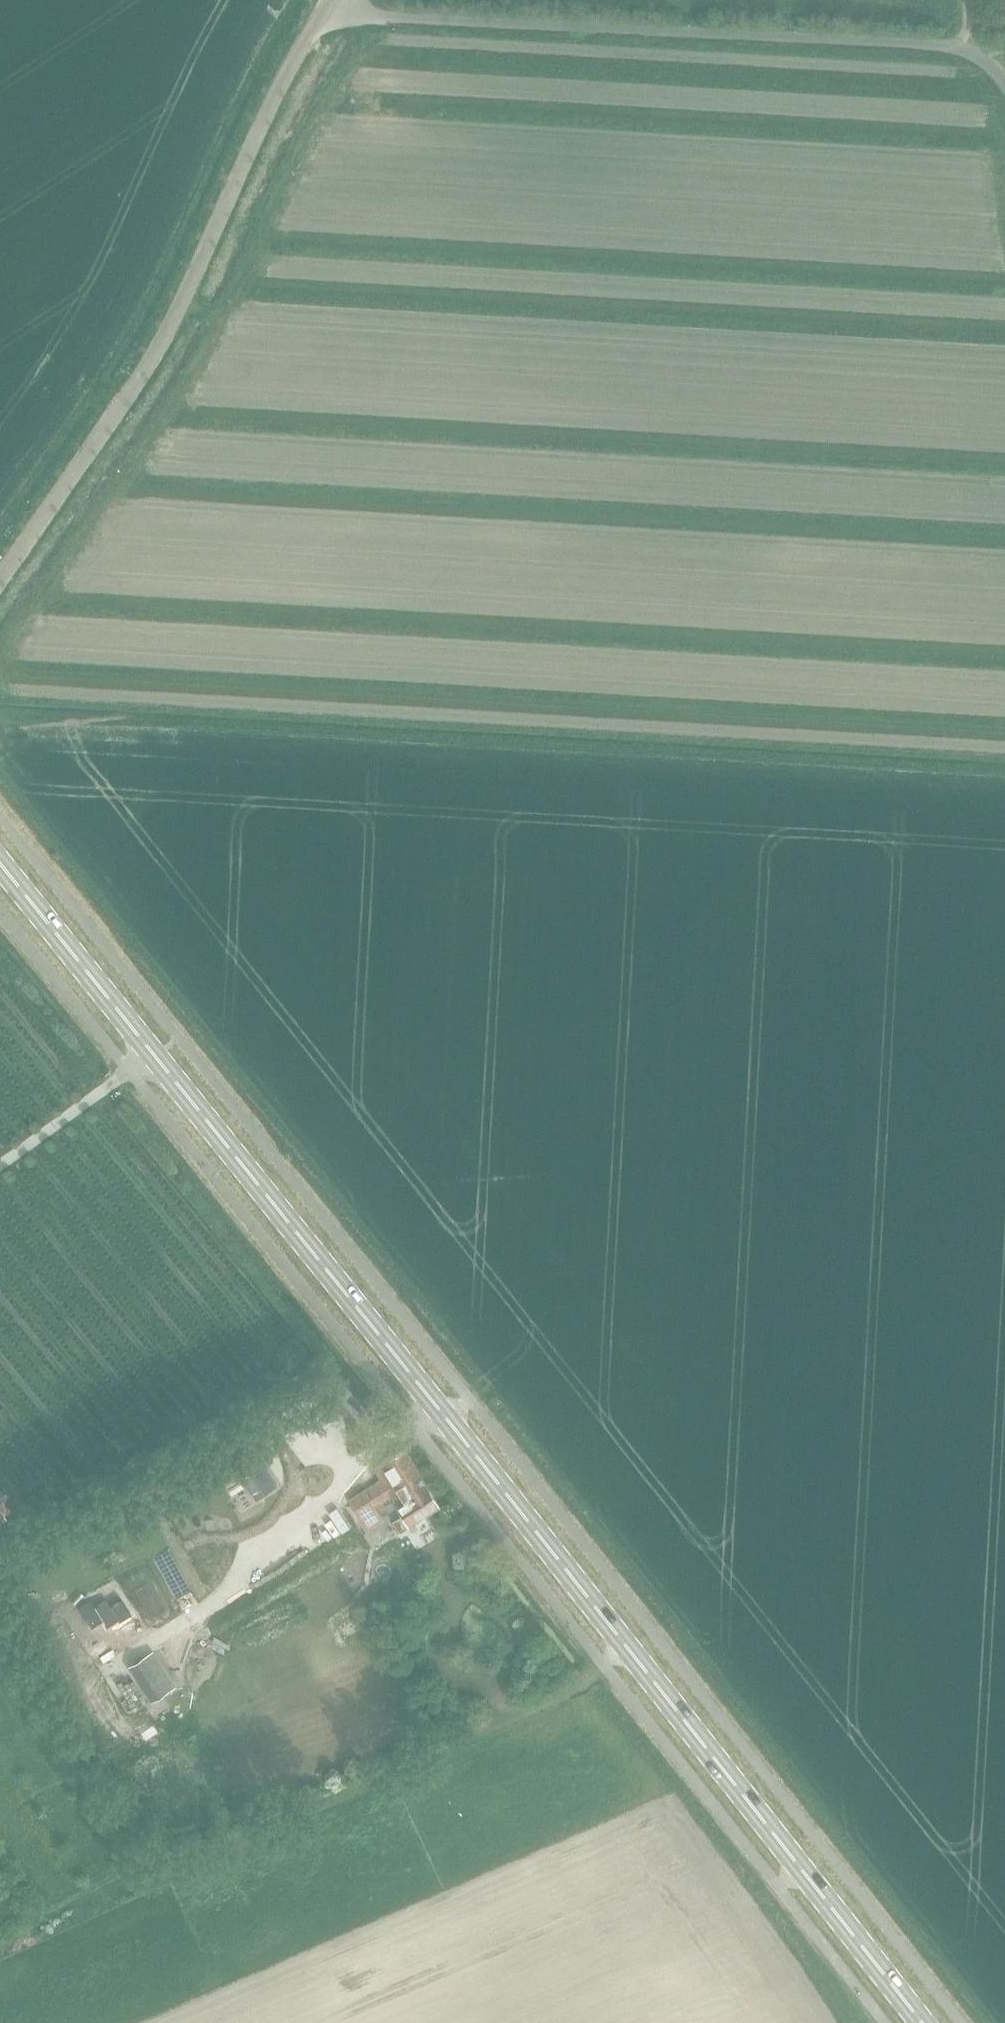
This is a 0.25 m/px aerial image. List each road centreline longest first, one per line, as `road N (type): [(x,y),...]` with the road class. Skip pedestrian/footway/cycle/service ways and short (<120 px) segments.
road 1 (secondary): [(0,865),(919,2022)]
road 2 (unclassified): [(0,577),(177,310),(237,165),(331,0)]

